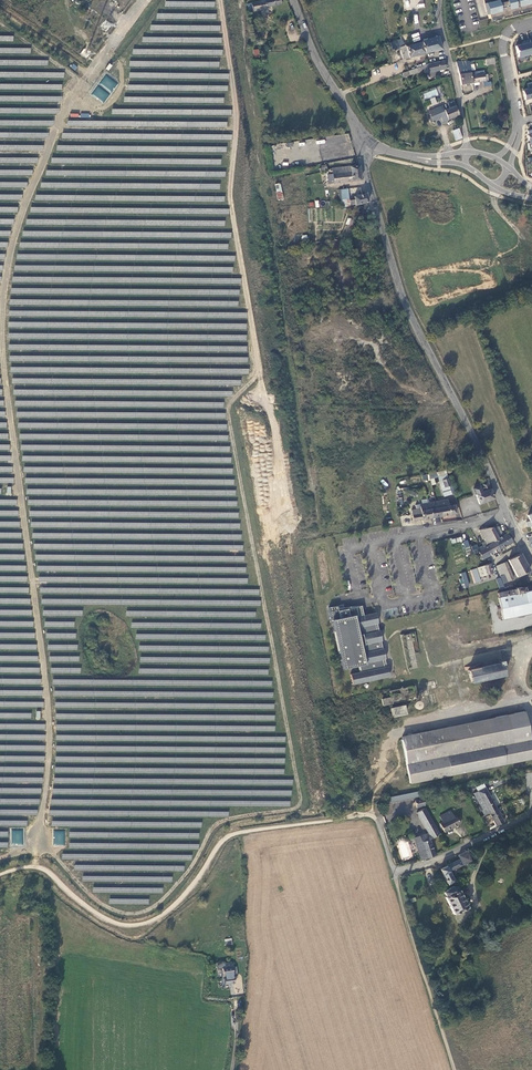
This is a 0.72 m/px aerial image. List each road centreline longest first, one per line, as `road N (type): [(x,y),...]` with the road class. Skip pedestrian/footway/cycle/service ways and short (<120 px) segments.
road 1 (unclassified): [(360,133),(408,311),(531,560)]
road 2 (track): [(394,872),(454,1069)]
road 3 (unclassified): [(531,815),(394,872),(376,819)]
road 4 (track): [(0,8),(87,73),(138,6)]
road 5 (residential): [(439,0),(467,151)]
road 6 (unclassified): [(292,0),(360,133)]

